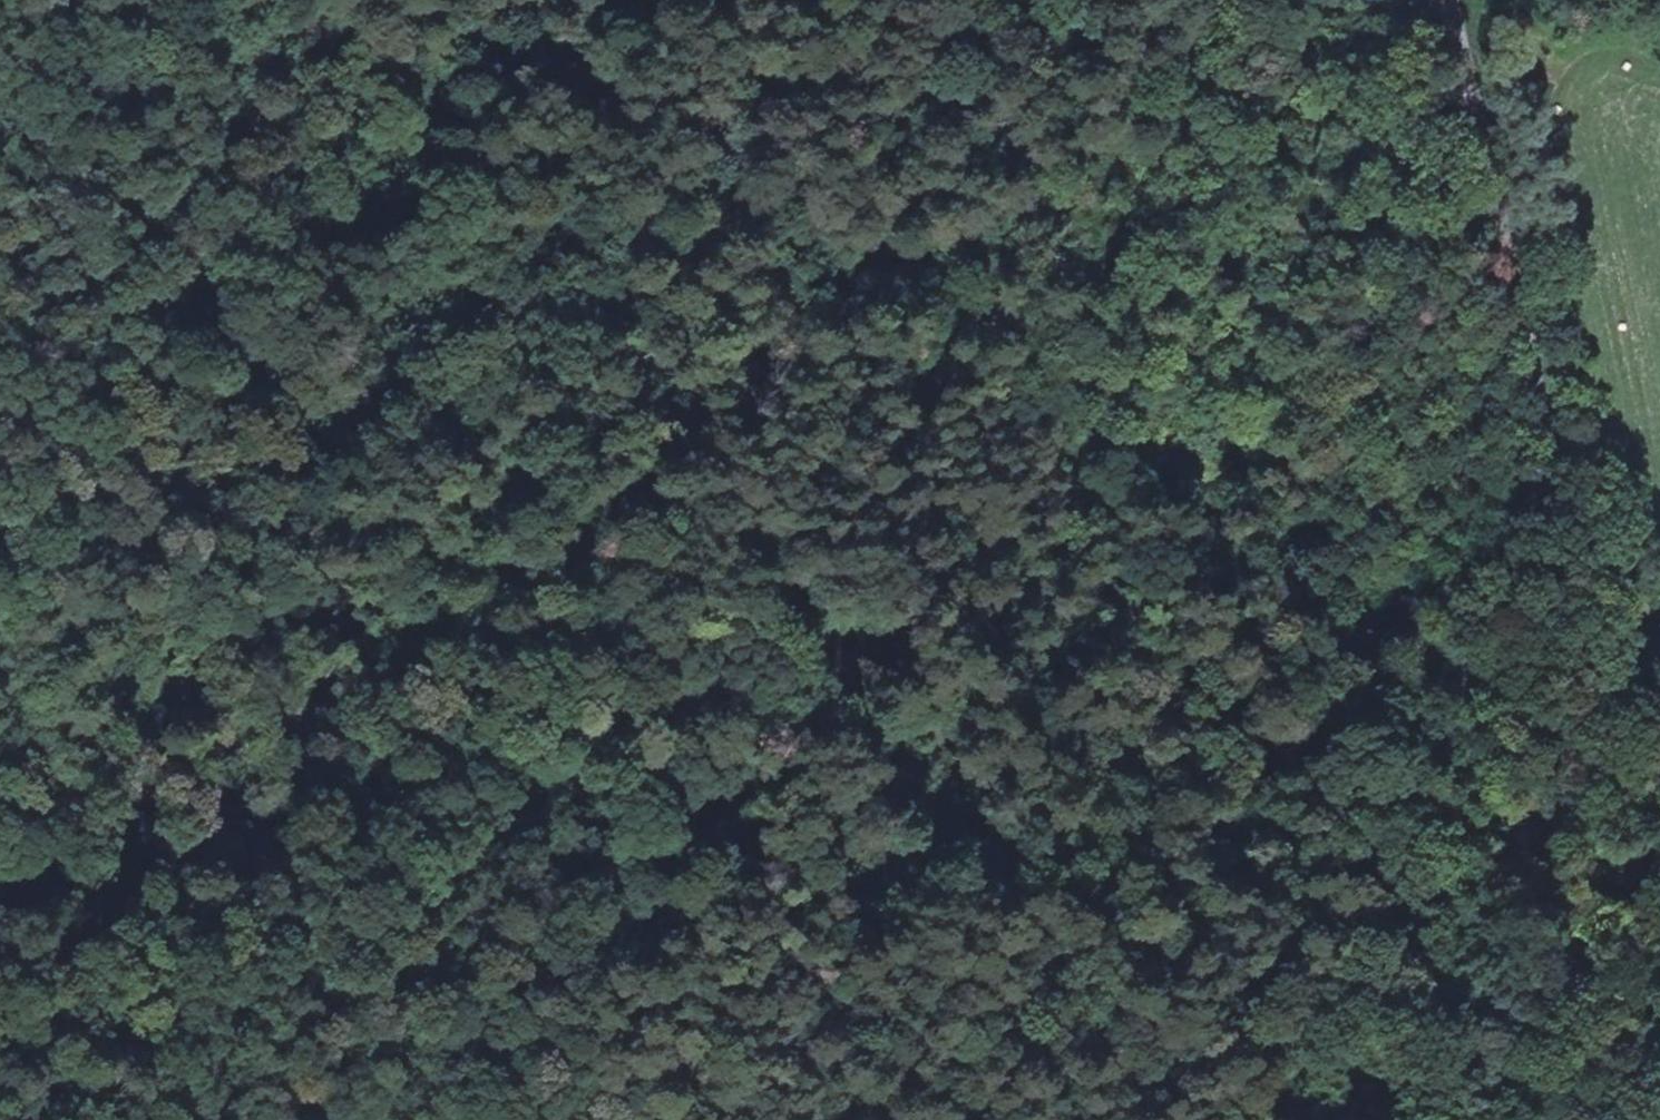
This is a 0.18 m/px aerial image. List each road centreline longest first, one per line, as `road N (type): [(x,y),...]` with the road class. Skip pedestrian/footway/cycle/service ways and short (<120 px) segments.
road 1 (unclassified): [(1659,645),(1611,605),(1580,557),(1558,493),(1451,0)]

